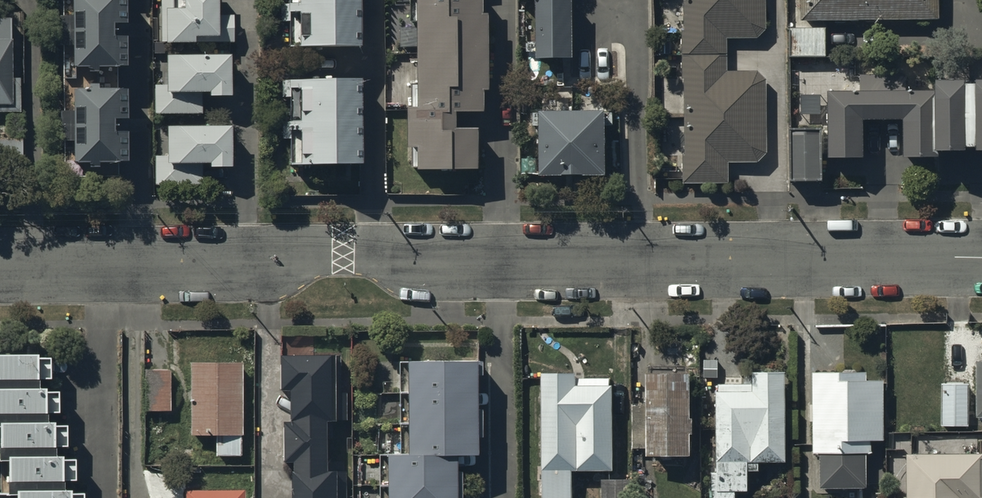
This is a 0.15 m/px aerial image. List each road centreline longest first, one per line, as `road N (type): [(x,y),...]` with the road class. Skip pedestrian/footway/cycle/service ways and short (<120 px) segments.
road 1 (residential): [(0,260),(336,252),(454,259),(981,257)]

